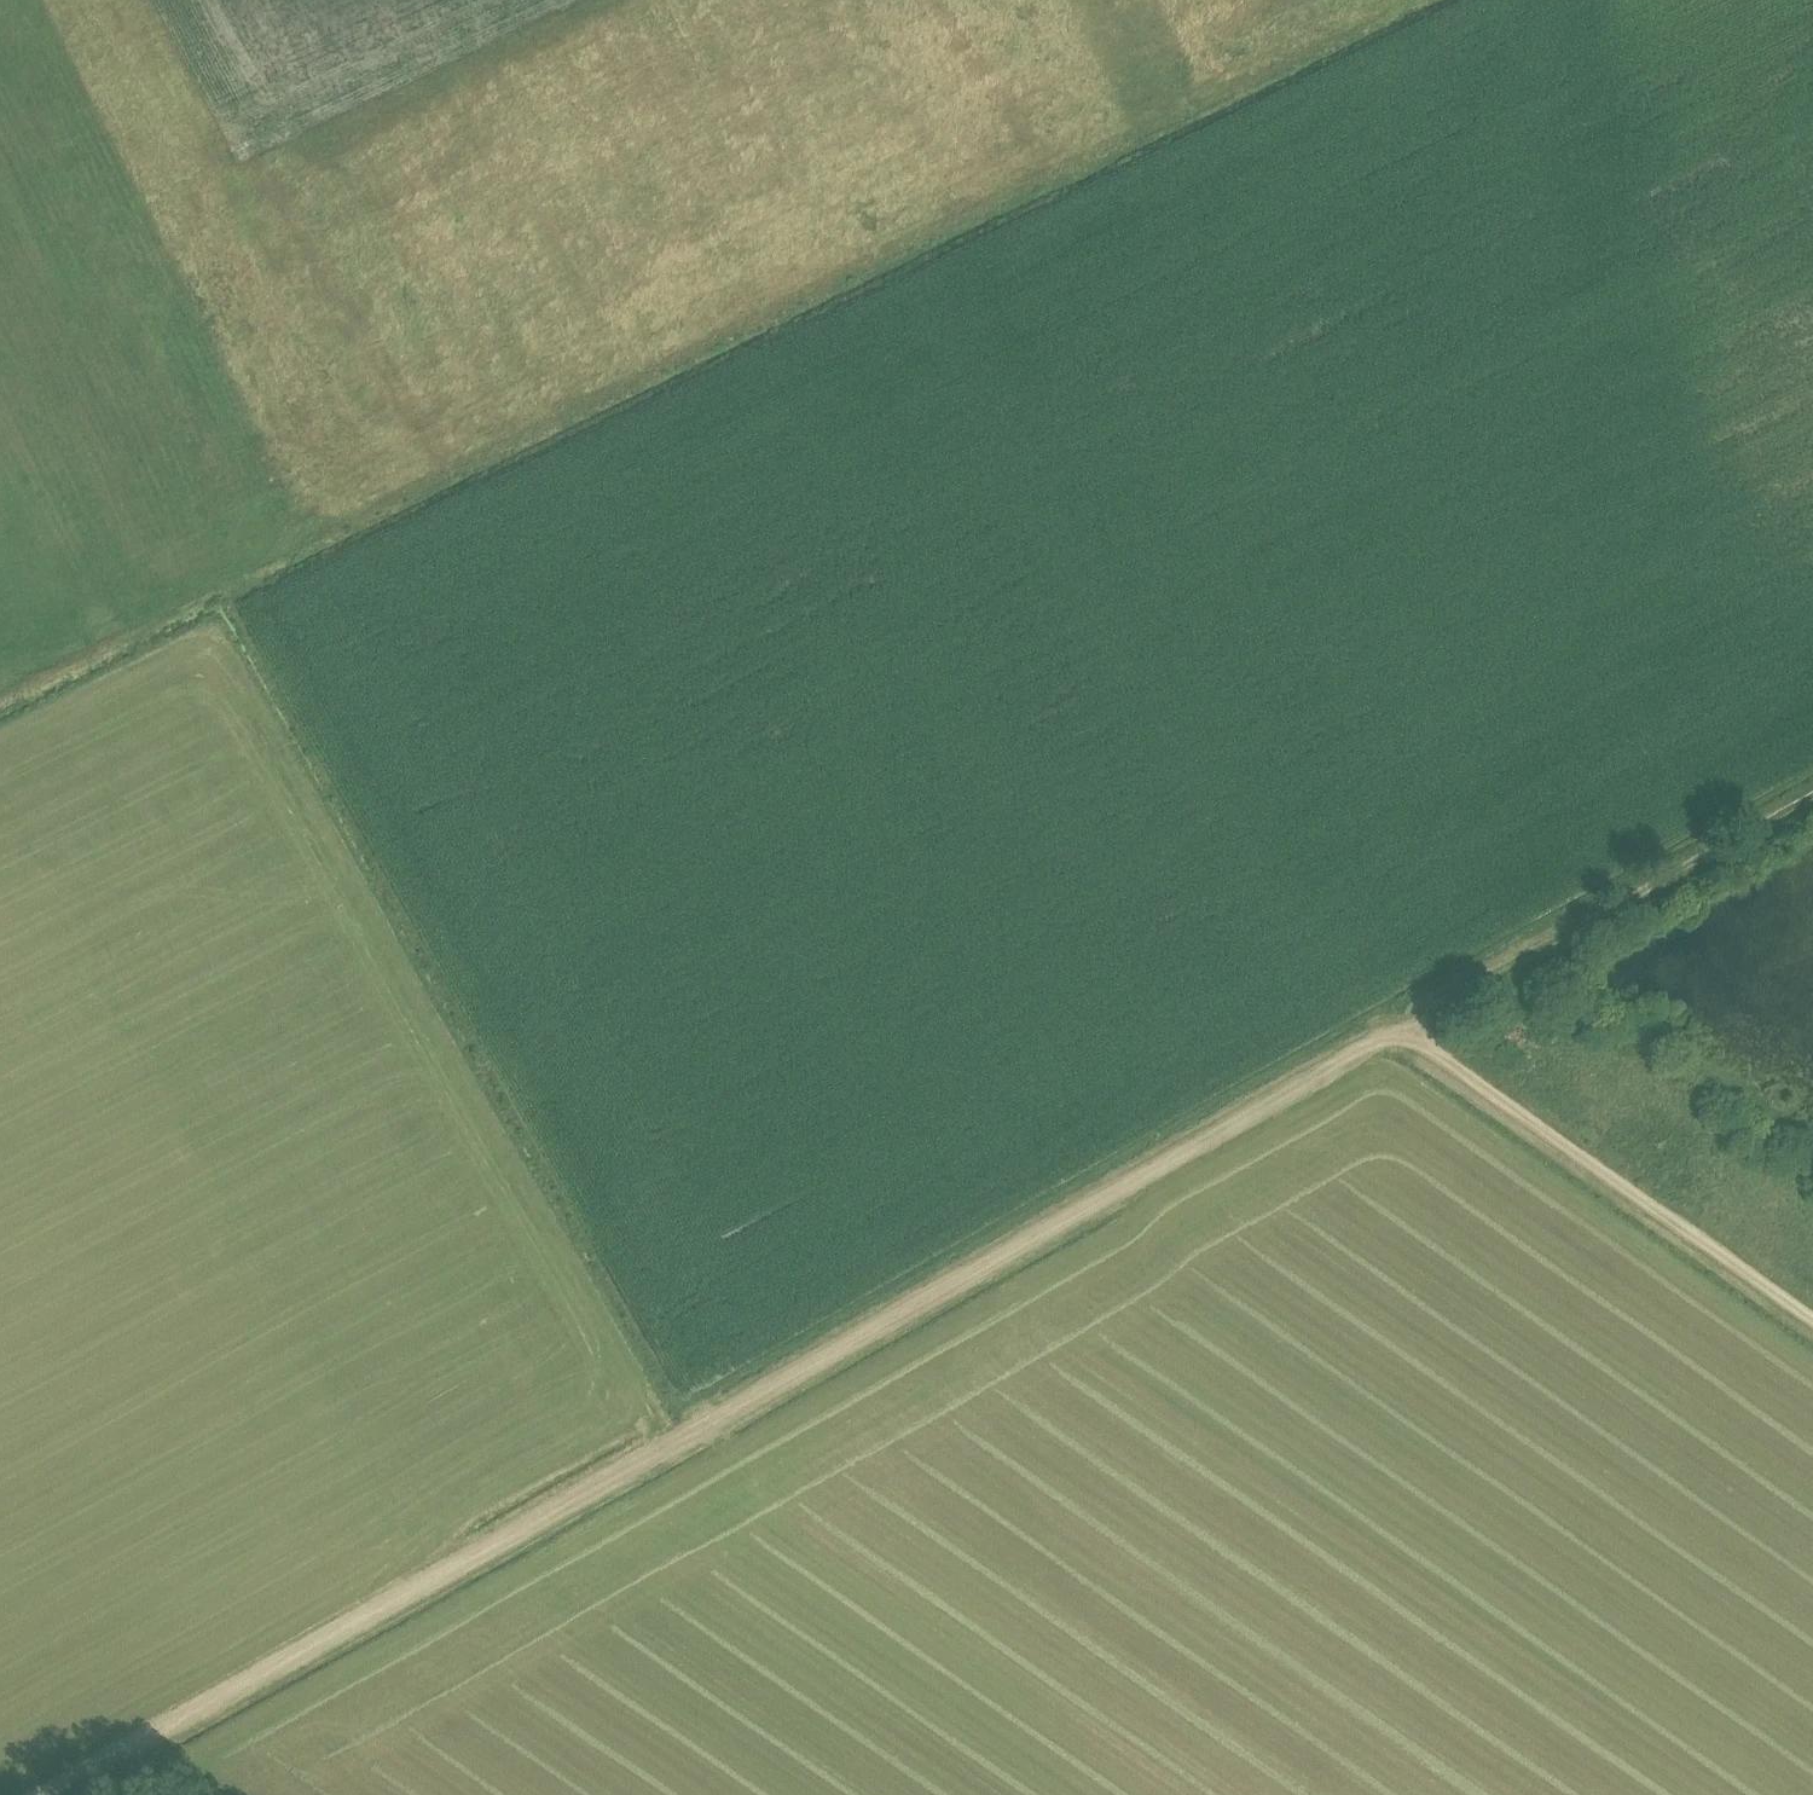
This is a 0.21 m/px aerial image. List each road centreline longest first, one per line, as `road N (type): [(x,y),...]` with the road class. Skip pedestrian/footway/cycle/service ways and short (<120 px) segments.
road 1 (track): [(1402,1030),(40,1794)]
road 2 (track): [(1402,1030),(1812,1320)]
road 3 (track): [(1812,797),(1402,1030)]

